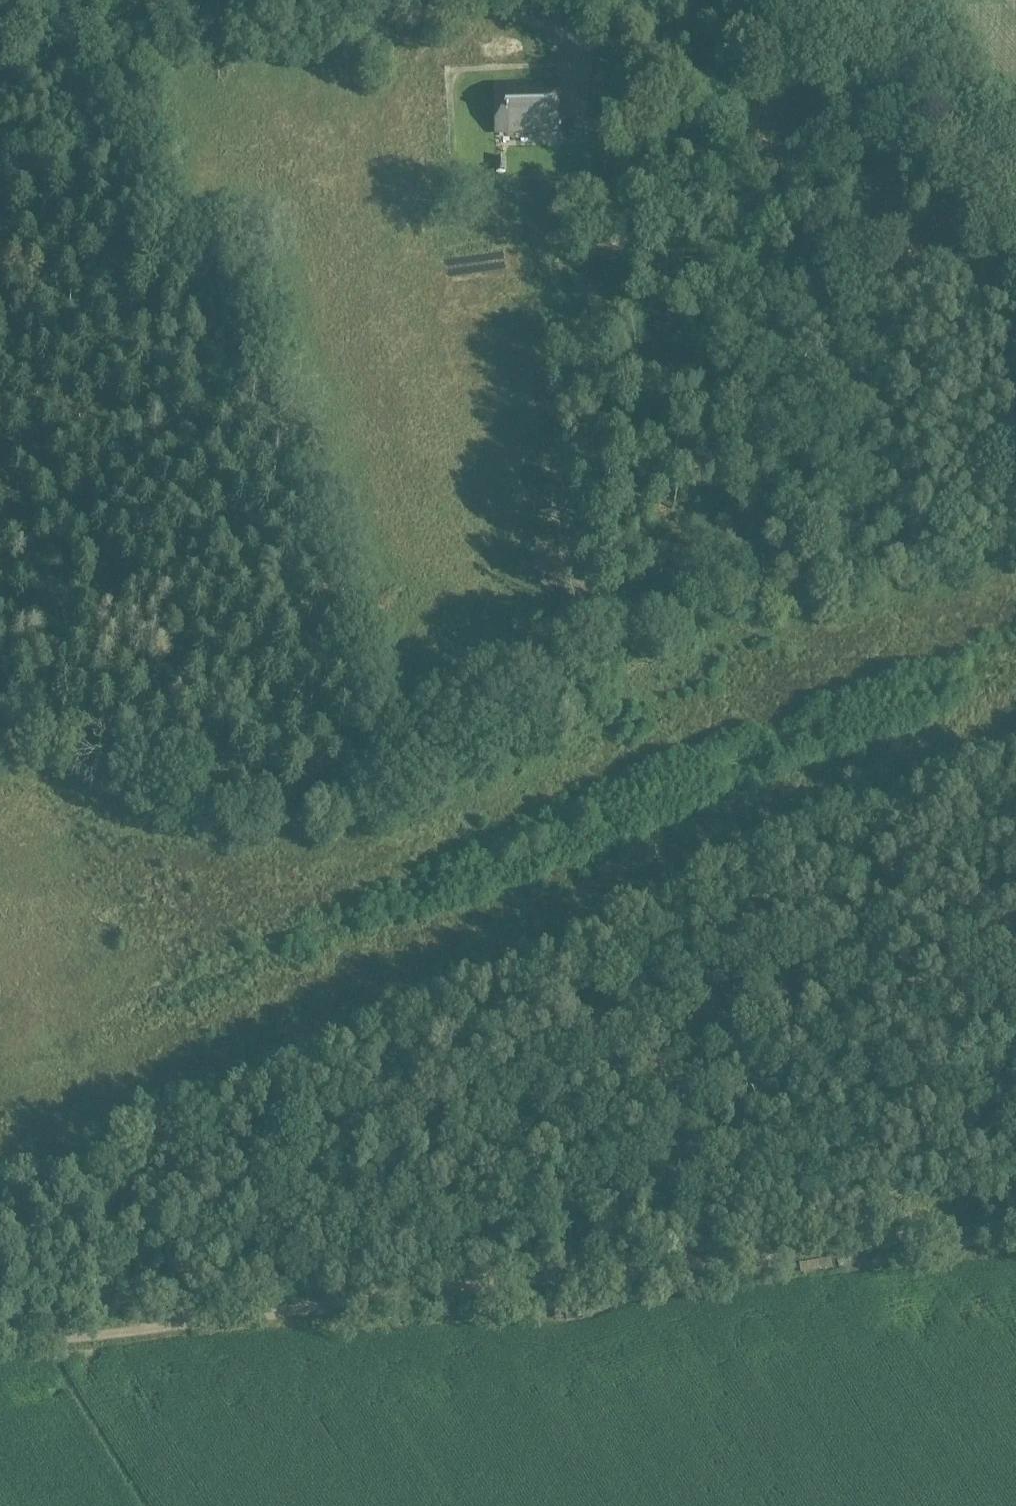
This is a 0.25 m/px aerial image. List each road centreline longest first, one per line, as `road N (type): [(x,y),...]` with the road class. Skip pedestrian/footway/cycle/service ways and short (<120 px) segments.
road 1 (track): [(0,1343),(1015,1224)]
road 2 (track): [(456,0),(655,46),(909,57)]
road 3 (track): [(0,94),(166,0)]
road 4 (unclassified): [(1015,201),(909,57)]

